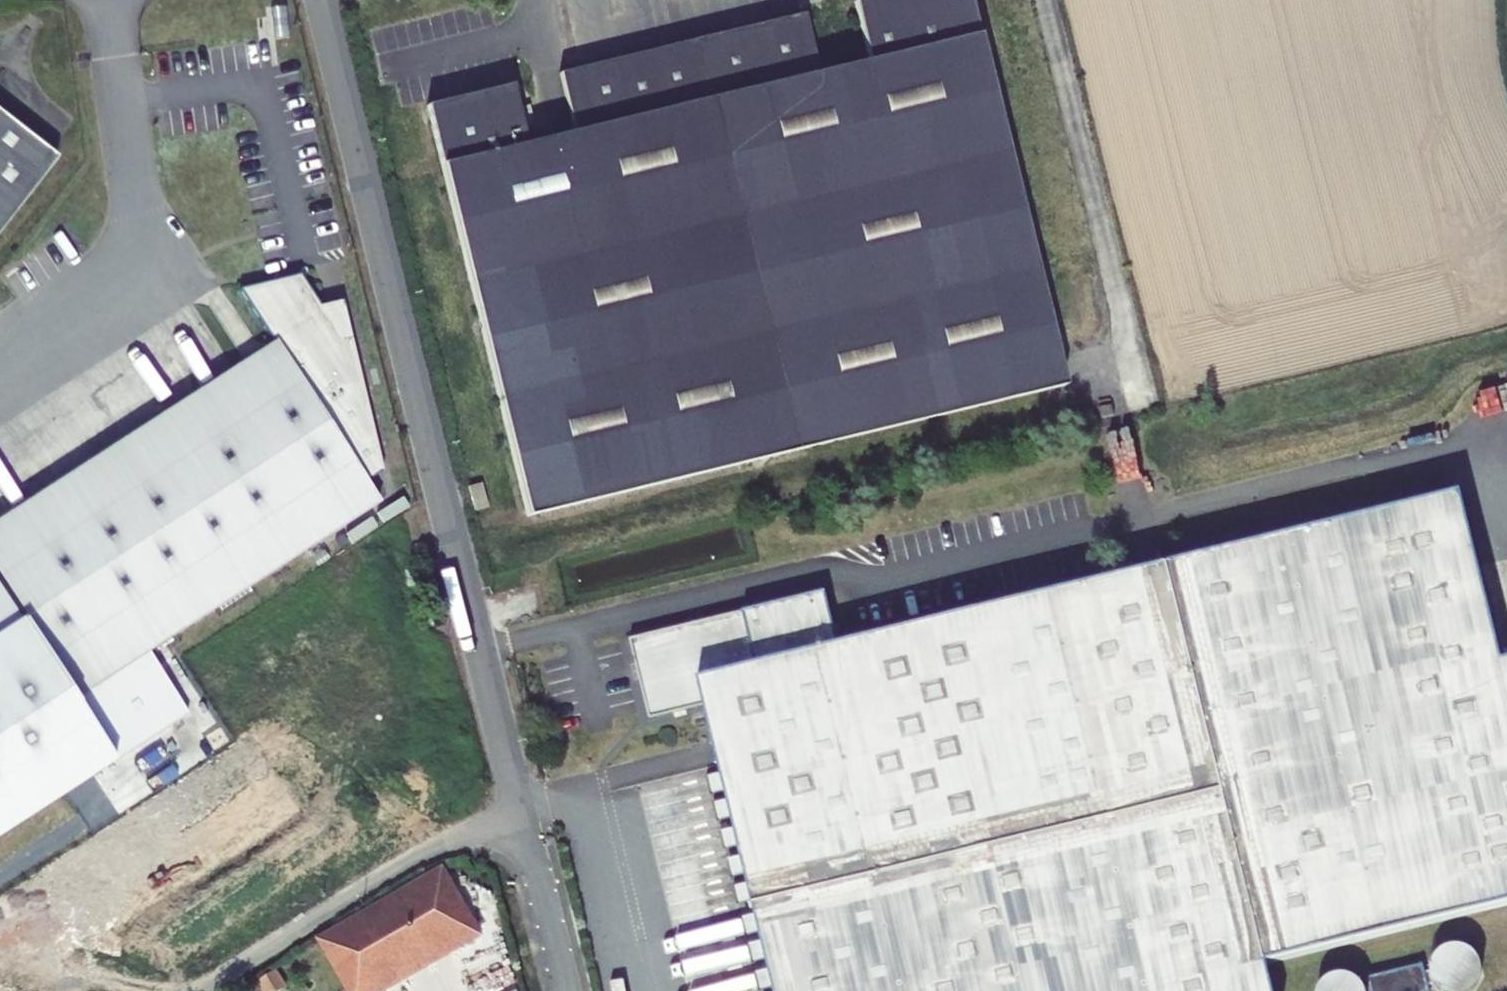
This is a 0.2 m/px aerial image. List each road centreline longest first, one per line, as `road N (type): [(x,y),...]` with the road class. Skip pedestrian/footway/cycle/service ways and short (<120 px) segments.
road 1 (unclassified): [(201,990),(405,865),(520,817),(322,0)]

